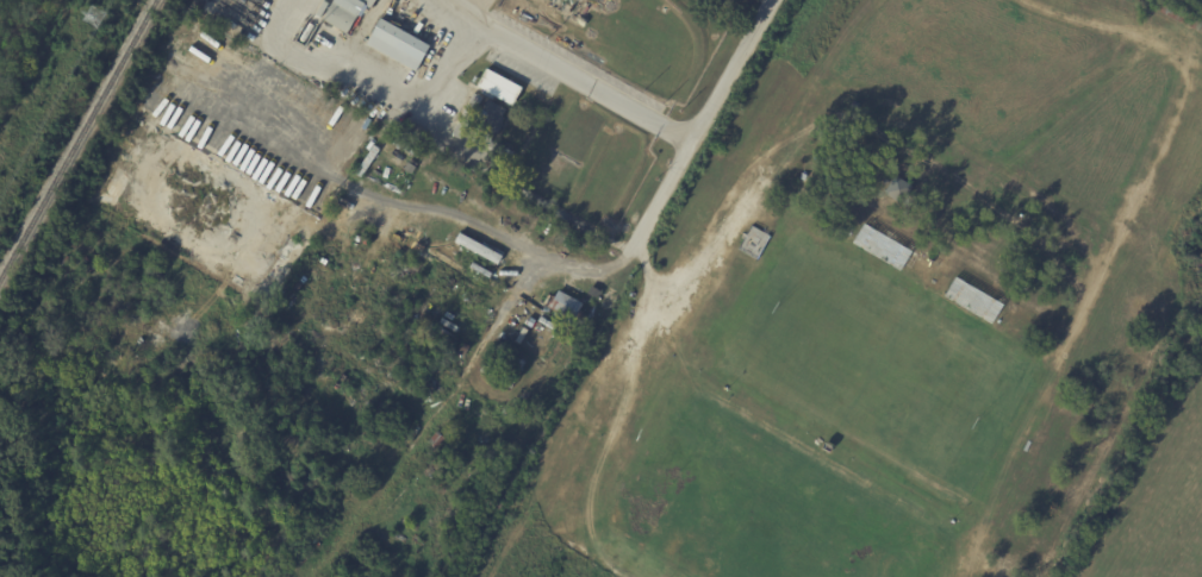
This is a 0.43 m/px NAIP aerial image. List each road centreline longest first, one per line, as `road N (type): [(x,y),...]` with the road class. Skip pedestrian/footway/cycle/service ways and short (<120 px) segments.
road 1 (residential): [(648,221),(772,0)]

